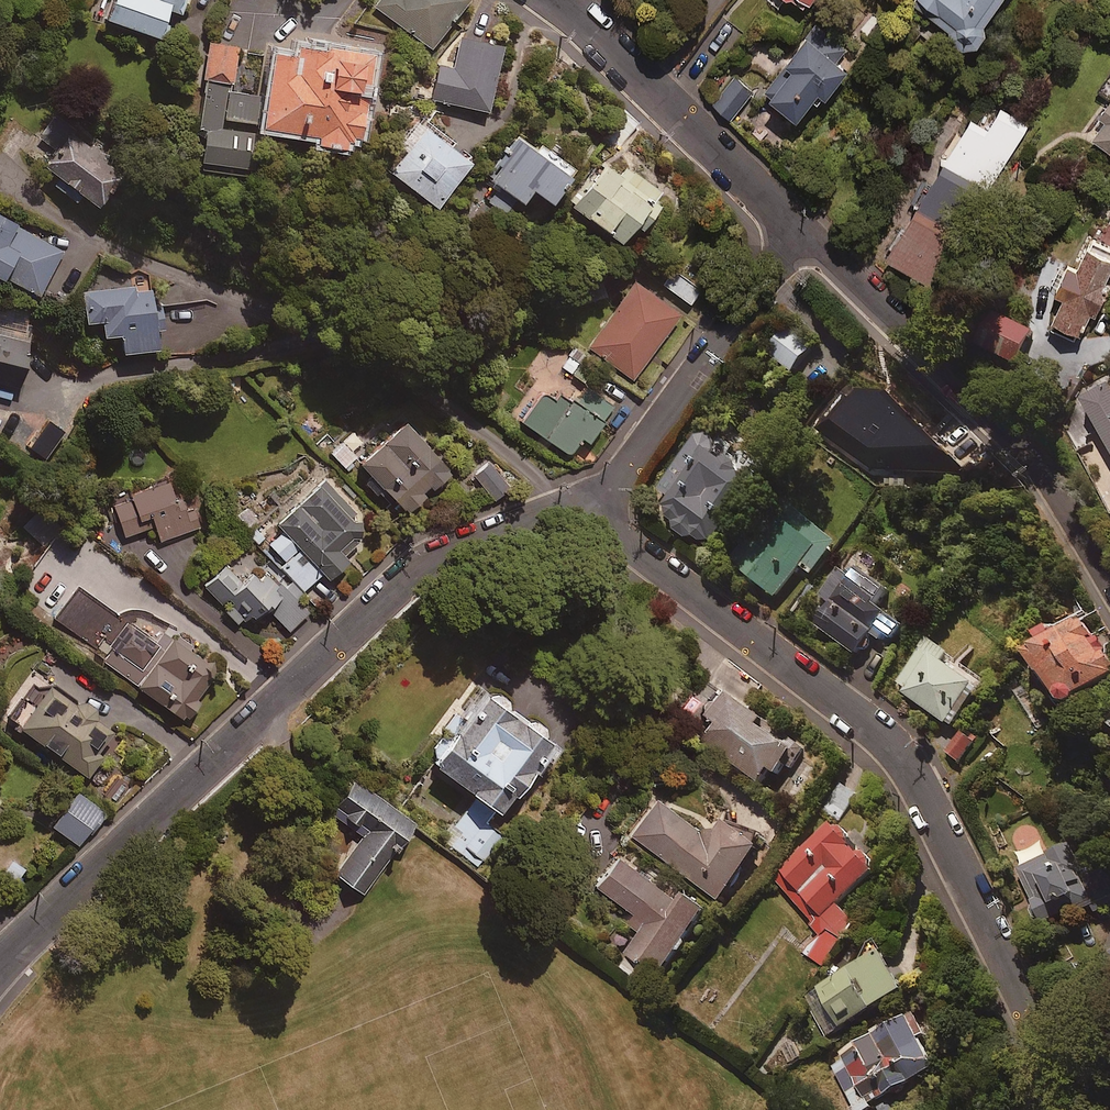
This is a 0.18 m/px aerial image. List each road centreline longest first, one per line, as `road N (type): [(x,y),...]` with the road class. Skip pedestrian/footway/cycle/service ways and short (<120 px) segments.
road 1 (residential): [(589,514),(894,747),(1010,968),(1051,1061),(1060,1109)]
road 2 (residential): [(589,514),(517,521),(438,554),(244,728),(0,966)]
road 3 (residential): [(798,236),(1041,471),(1109,579)]
road 4 (residential): [(589,514),(798,236)]
road 5 (residential): [(556,0),(798,236)]

